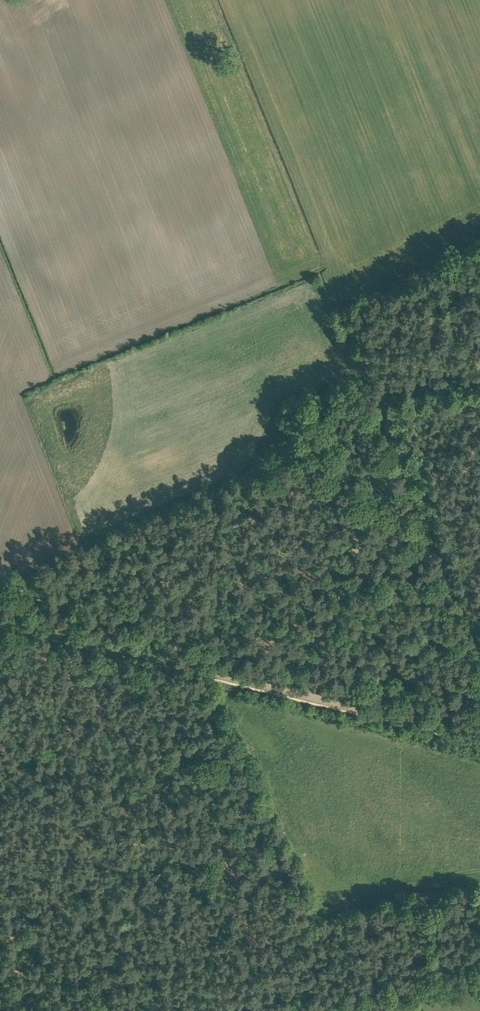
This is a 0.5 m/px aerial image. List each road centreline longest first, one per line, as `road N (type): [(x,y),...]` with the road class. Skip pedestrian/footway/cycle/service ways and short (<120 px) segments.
road 1 (track): [(0,618),(479,735)]

